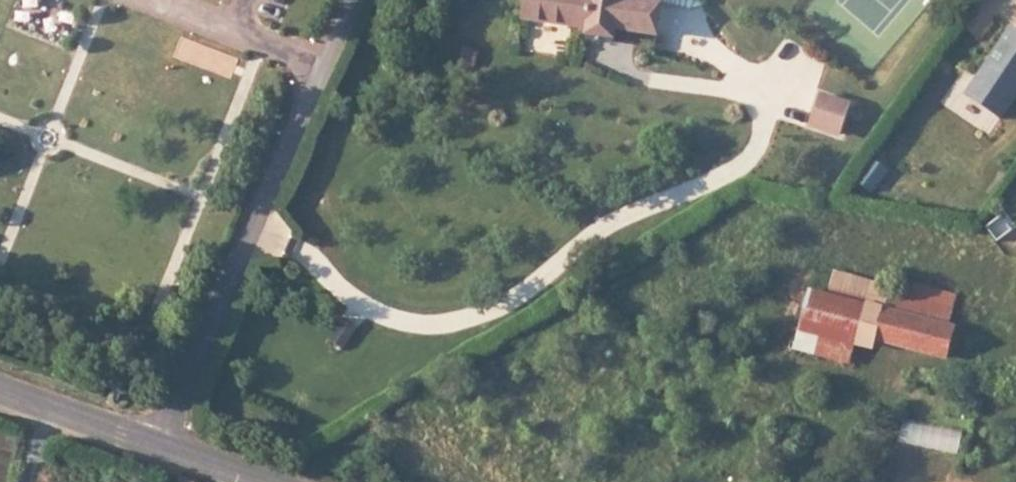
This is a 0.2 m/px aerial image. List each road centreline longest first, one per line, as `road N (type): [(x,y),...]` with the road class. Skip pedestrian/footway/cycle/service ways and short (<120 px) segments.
road 1 (residential): [(162,444),(349,0)]
road 2 (secondary): [(0,385),(162,444)]

